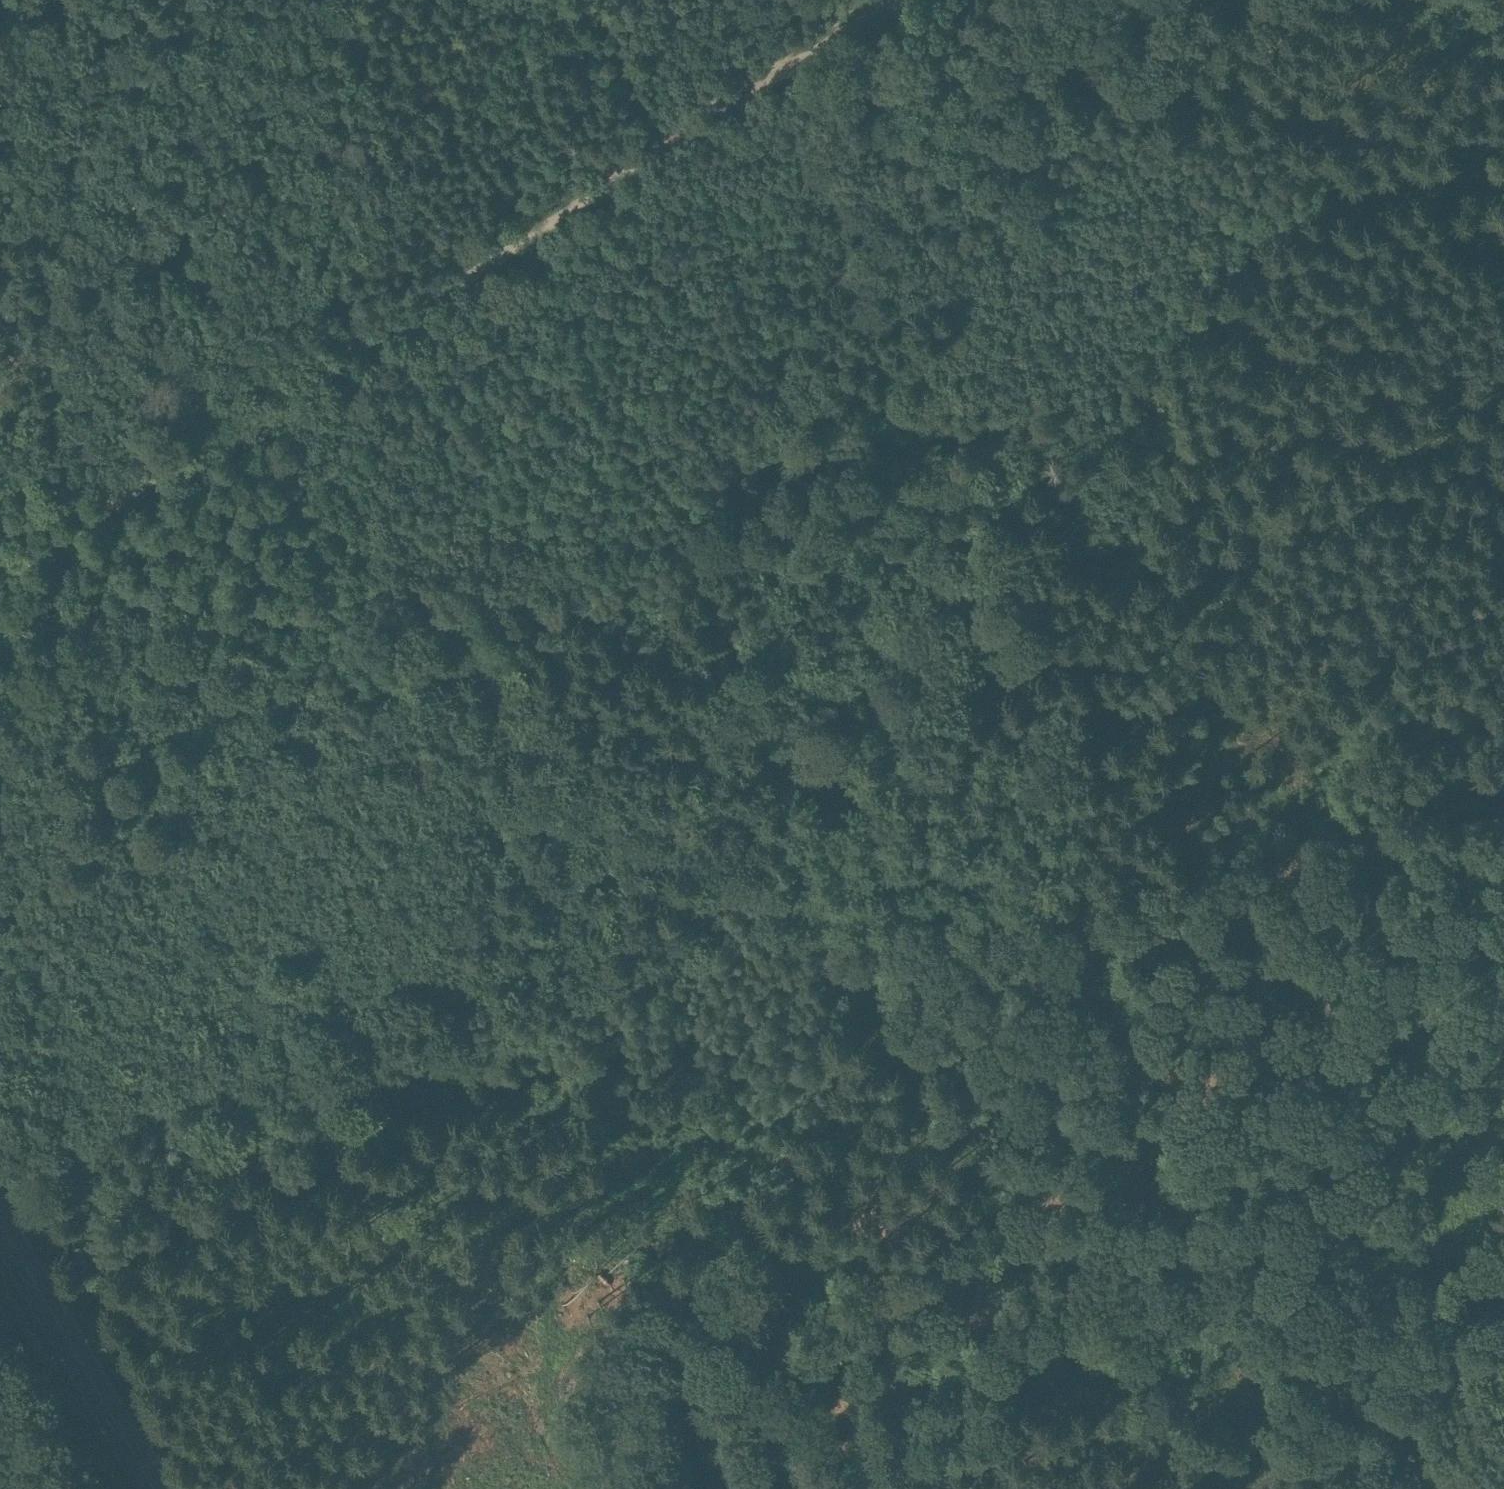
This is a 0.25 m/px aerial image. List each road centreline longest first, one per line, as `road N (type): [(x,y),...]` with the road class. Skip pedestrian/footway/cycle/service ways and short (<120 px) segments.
road 1 (track): [(892,0),(0,581)]
road 2 (primary): [(0,1226),(154,1488)]
road 3 (track): [(1503,1338),(1270,1488)]

